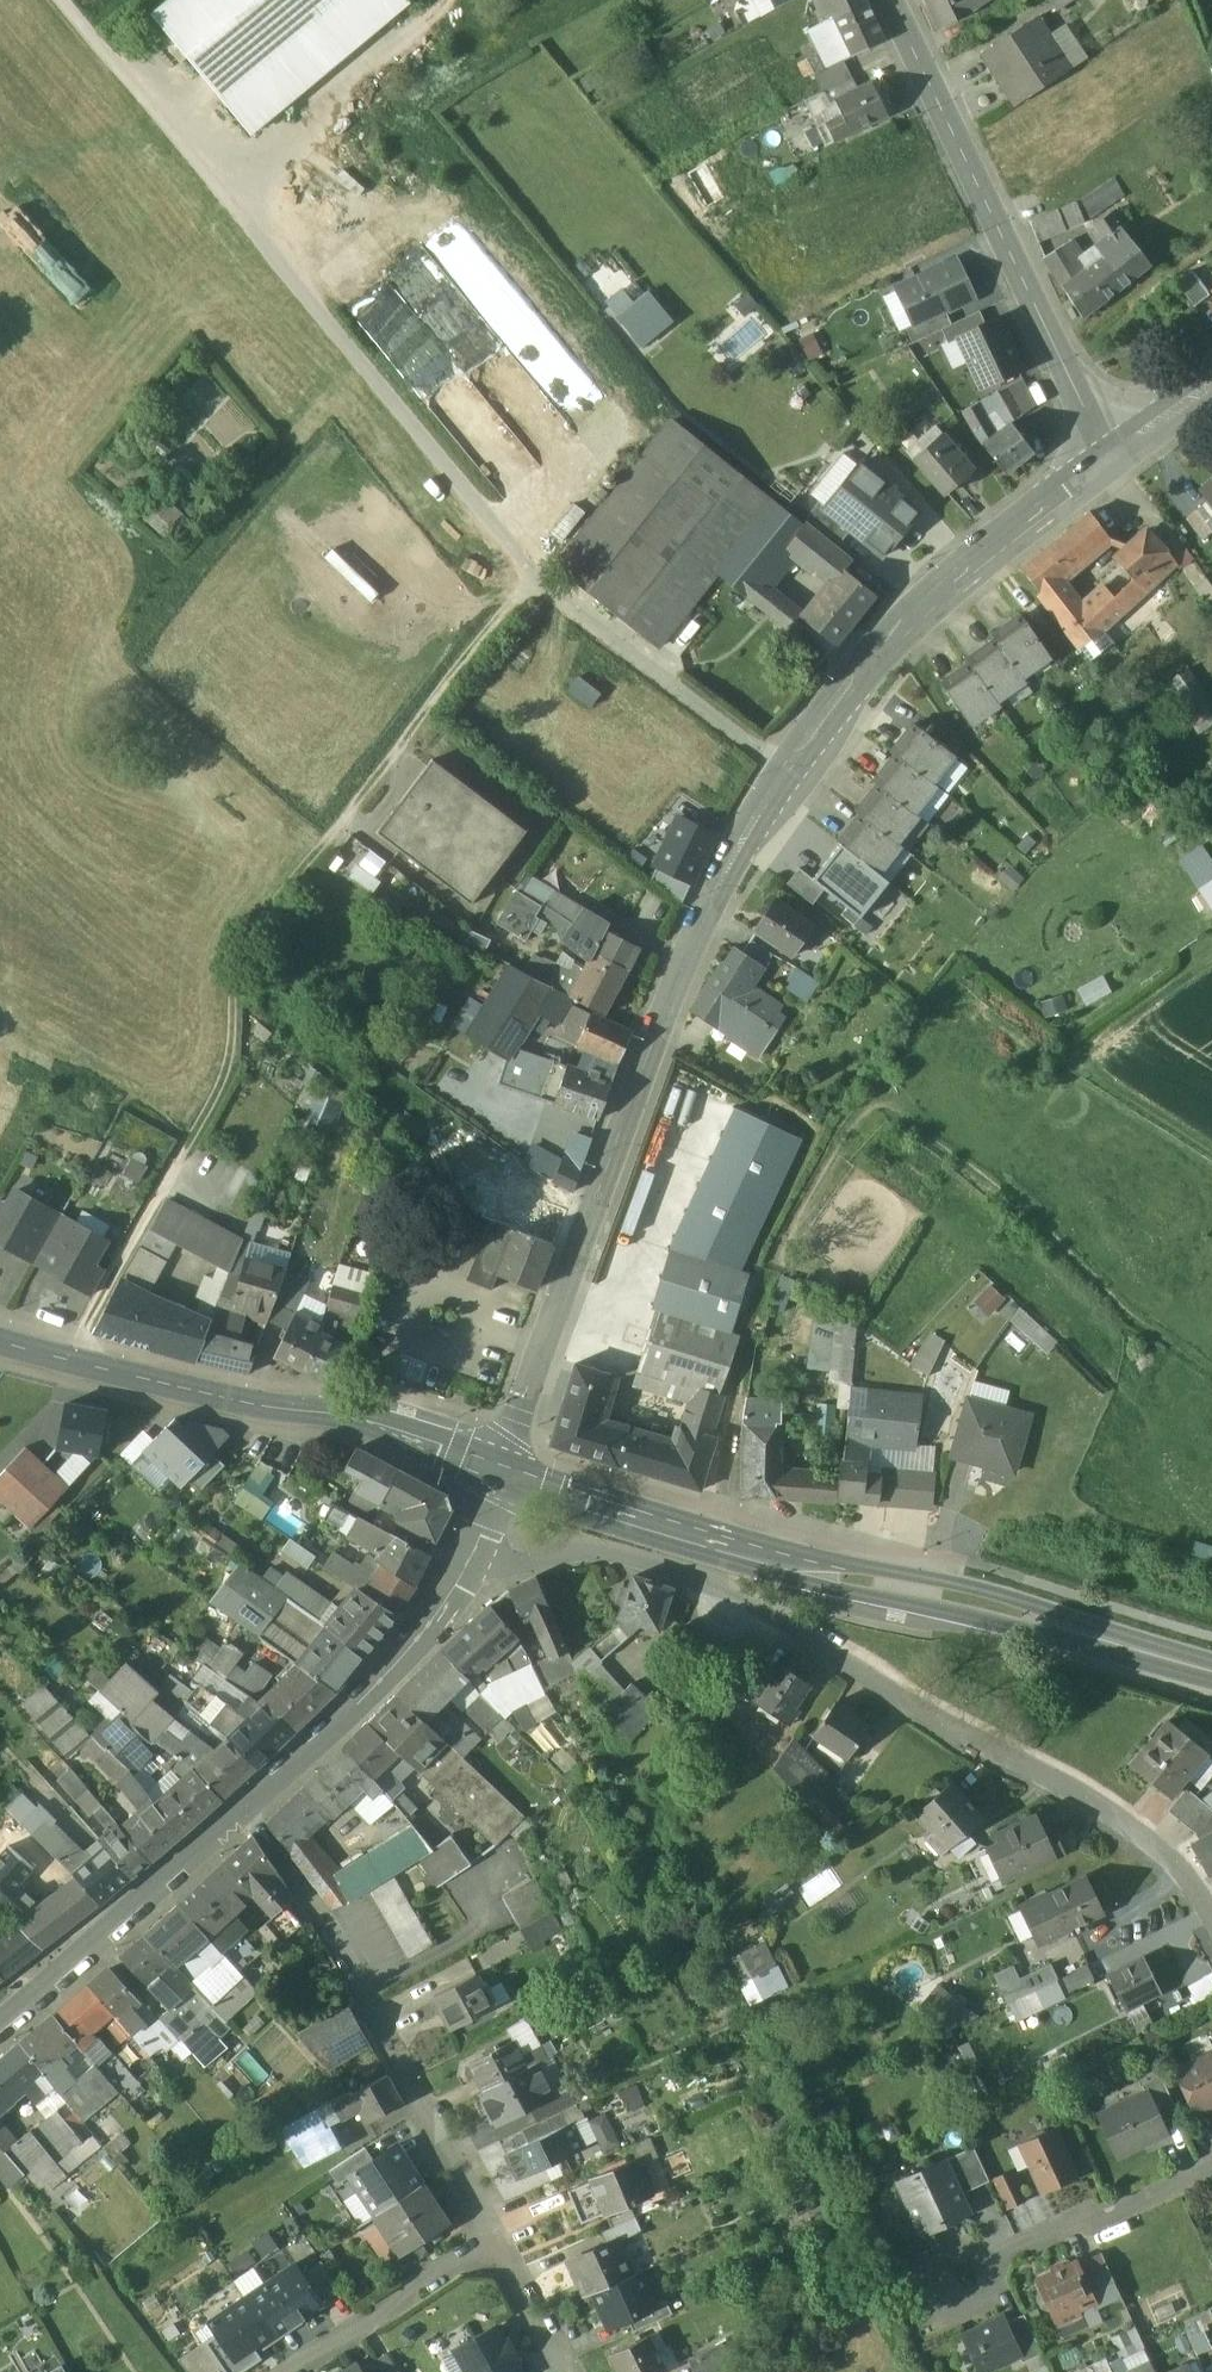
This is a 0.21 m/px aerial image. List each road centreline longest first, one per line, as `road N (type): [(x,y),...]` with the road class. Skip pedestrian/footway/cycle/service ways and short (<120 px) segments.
road 1 (tertiary): [(504,1466),(675,988),(744,835),(929,597),(1101,467)]
road 2 (track): [(786,771),(533,576),(61,0)]
road 3 (track): [(71,1361),(234,1057),(240,951),(533,576)]
road 4 (residential): [(1211,1918),(1172,1861),(1129,1827),(759,1614),(620,1559),(561,1556),(503,1566),(472,1555)]
road 5 (tertiary): [(1211,1673),(970,1601),(827,1573),(504,1466)]
road 6 (tertiary): [(504,1466),(357,1416),(194,1392),(0,1341)]
road 7 (tertiary): [(1101,467),(890,0)]
road 8 (residential): [(493,2239),(320,1910),(239,1811)]
road 9 (tertiary): [(239,1811),(370,1695),(439,1613),(472,1555)]
road 10 (track): [(1211,1147),(1078,1057),(1211,959)]
road 11 (tertiary): [(0,2019),(239,1811)]
road 12 (residential): [(1211,2165),(972,2269)]
road 13 (residential): [(493,2239),(291,2371)]
road 14 (residential): [(568,2371),(493,2239)]
road 15 (residential): [(1211,386),(1101,467)]

